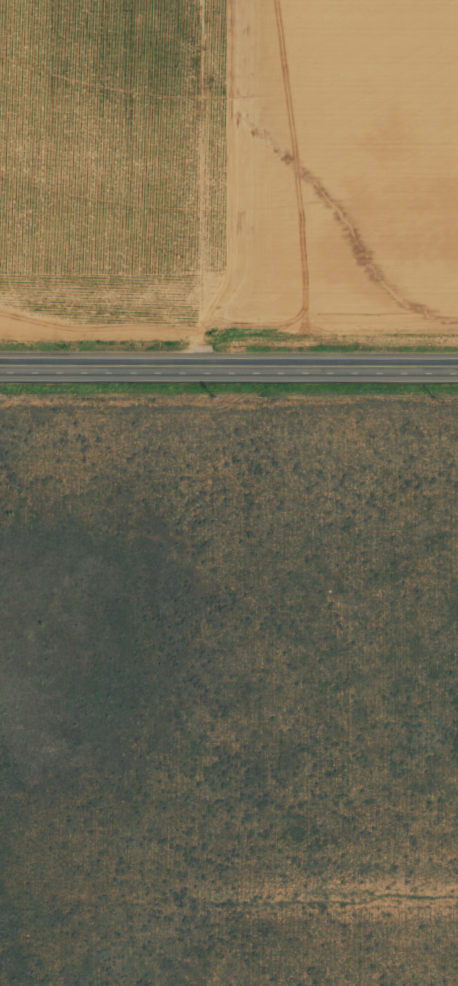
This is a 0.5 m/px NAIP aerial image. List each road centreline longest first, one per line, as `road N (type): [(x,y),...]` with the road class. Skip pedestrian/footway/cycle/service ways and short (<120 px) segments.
road 1 (primary): [(457,369),(0,367)]

